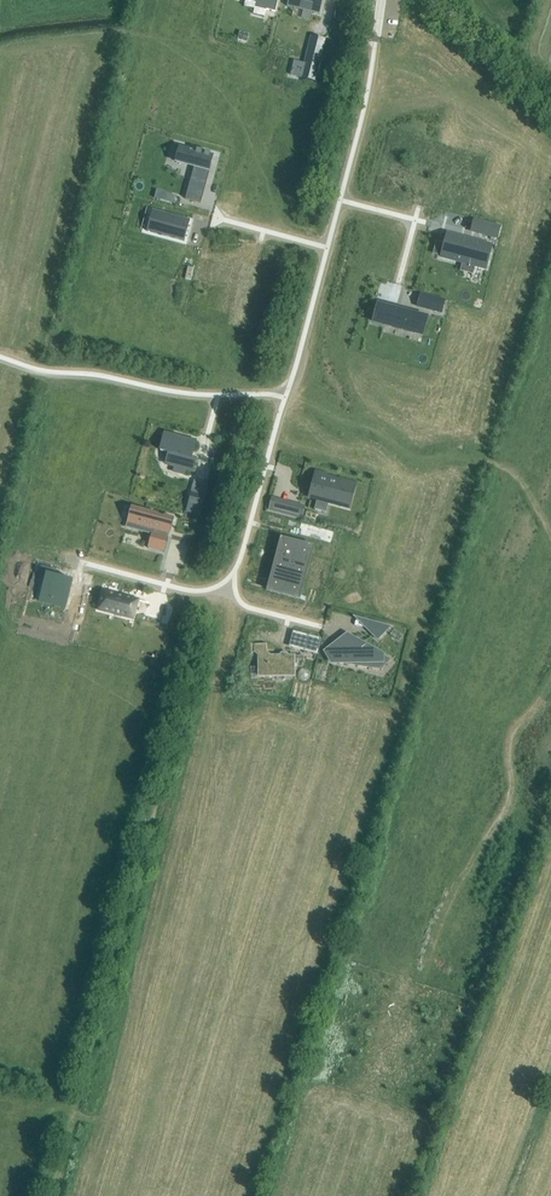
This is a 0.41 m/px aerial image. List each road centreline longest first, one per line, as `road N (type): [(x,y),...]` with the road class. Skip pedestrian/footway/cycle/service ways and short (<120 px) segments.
road 1 (unclassified): [(284,400),(174,393),(48,372),(0,355)]
road 2 (unclassified): [(382,0),(341,201)]
road 3 (residential): [(234,573),(284,400)]
road 4 (residential): [(66,557),(194,591),(216,588),(234,573)]
road 5 (unclassified): [(328,249),(284,400)]
road 6 (unclassified): [(550,109),(442,0)]

